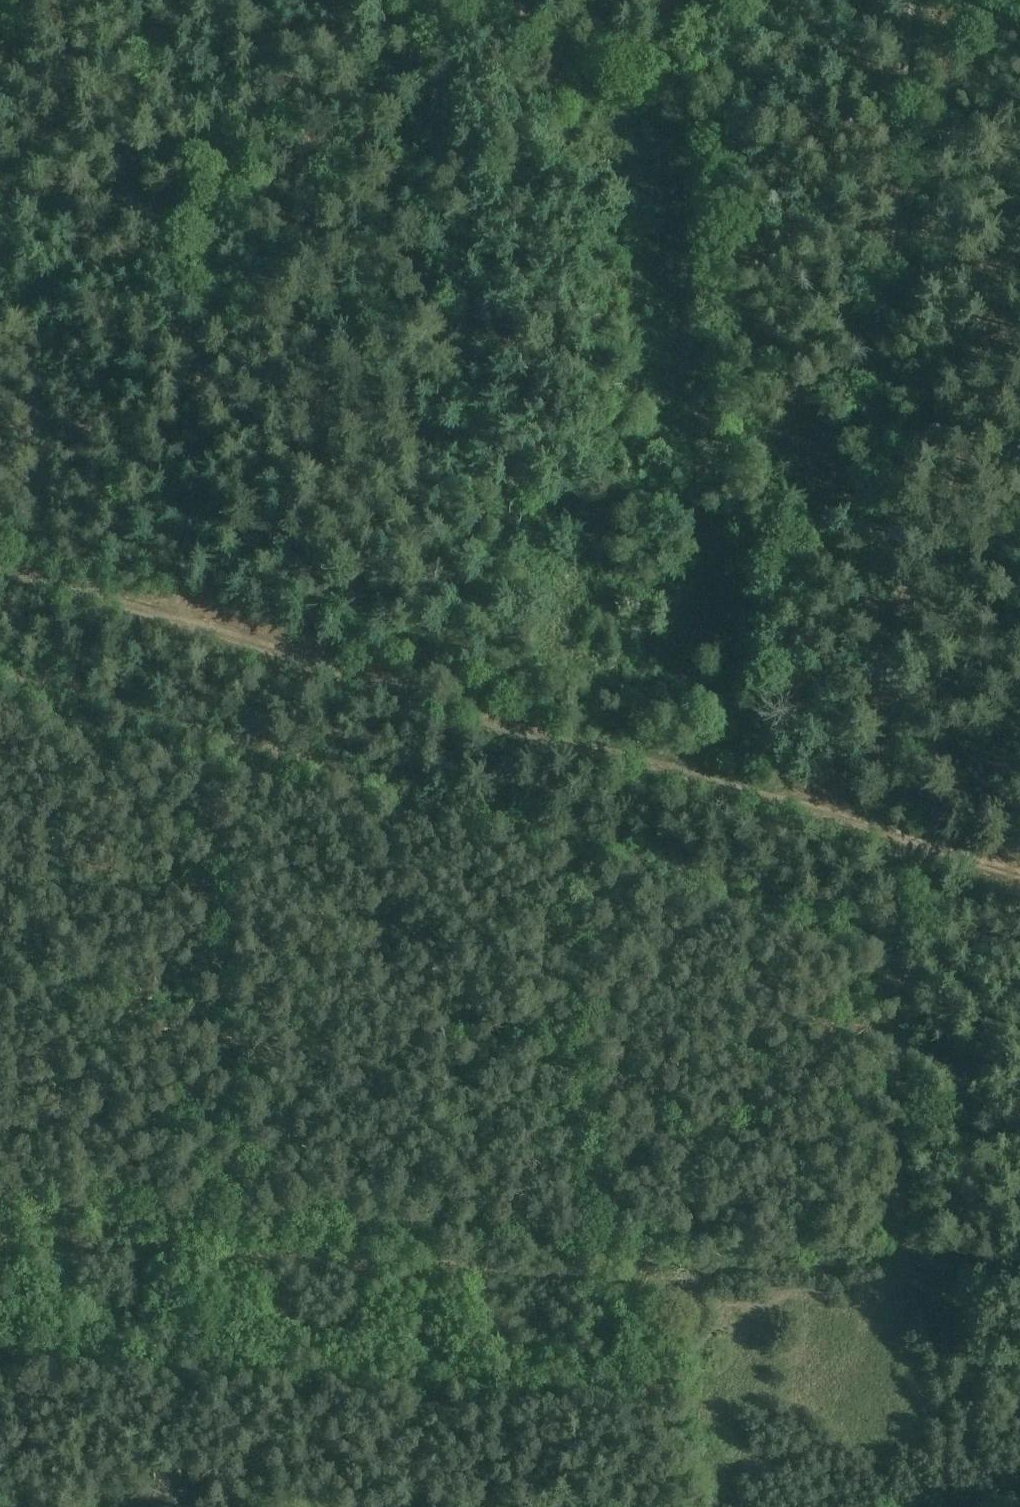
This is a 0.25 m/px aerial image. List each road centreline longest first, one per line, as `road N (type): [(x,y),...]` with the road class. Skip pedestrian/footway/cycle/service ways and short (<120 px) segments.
road 1 (track): [(908,0),(867,502),(875,685),(896,866),(901,1262),(941,1356),(952,1506)]
road 2 (track): [(239,0),(183,619)]

